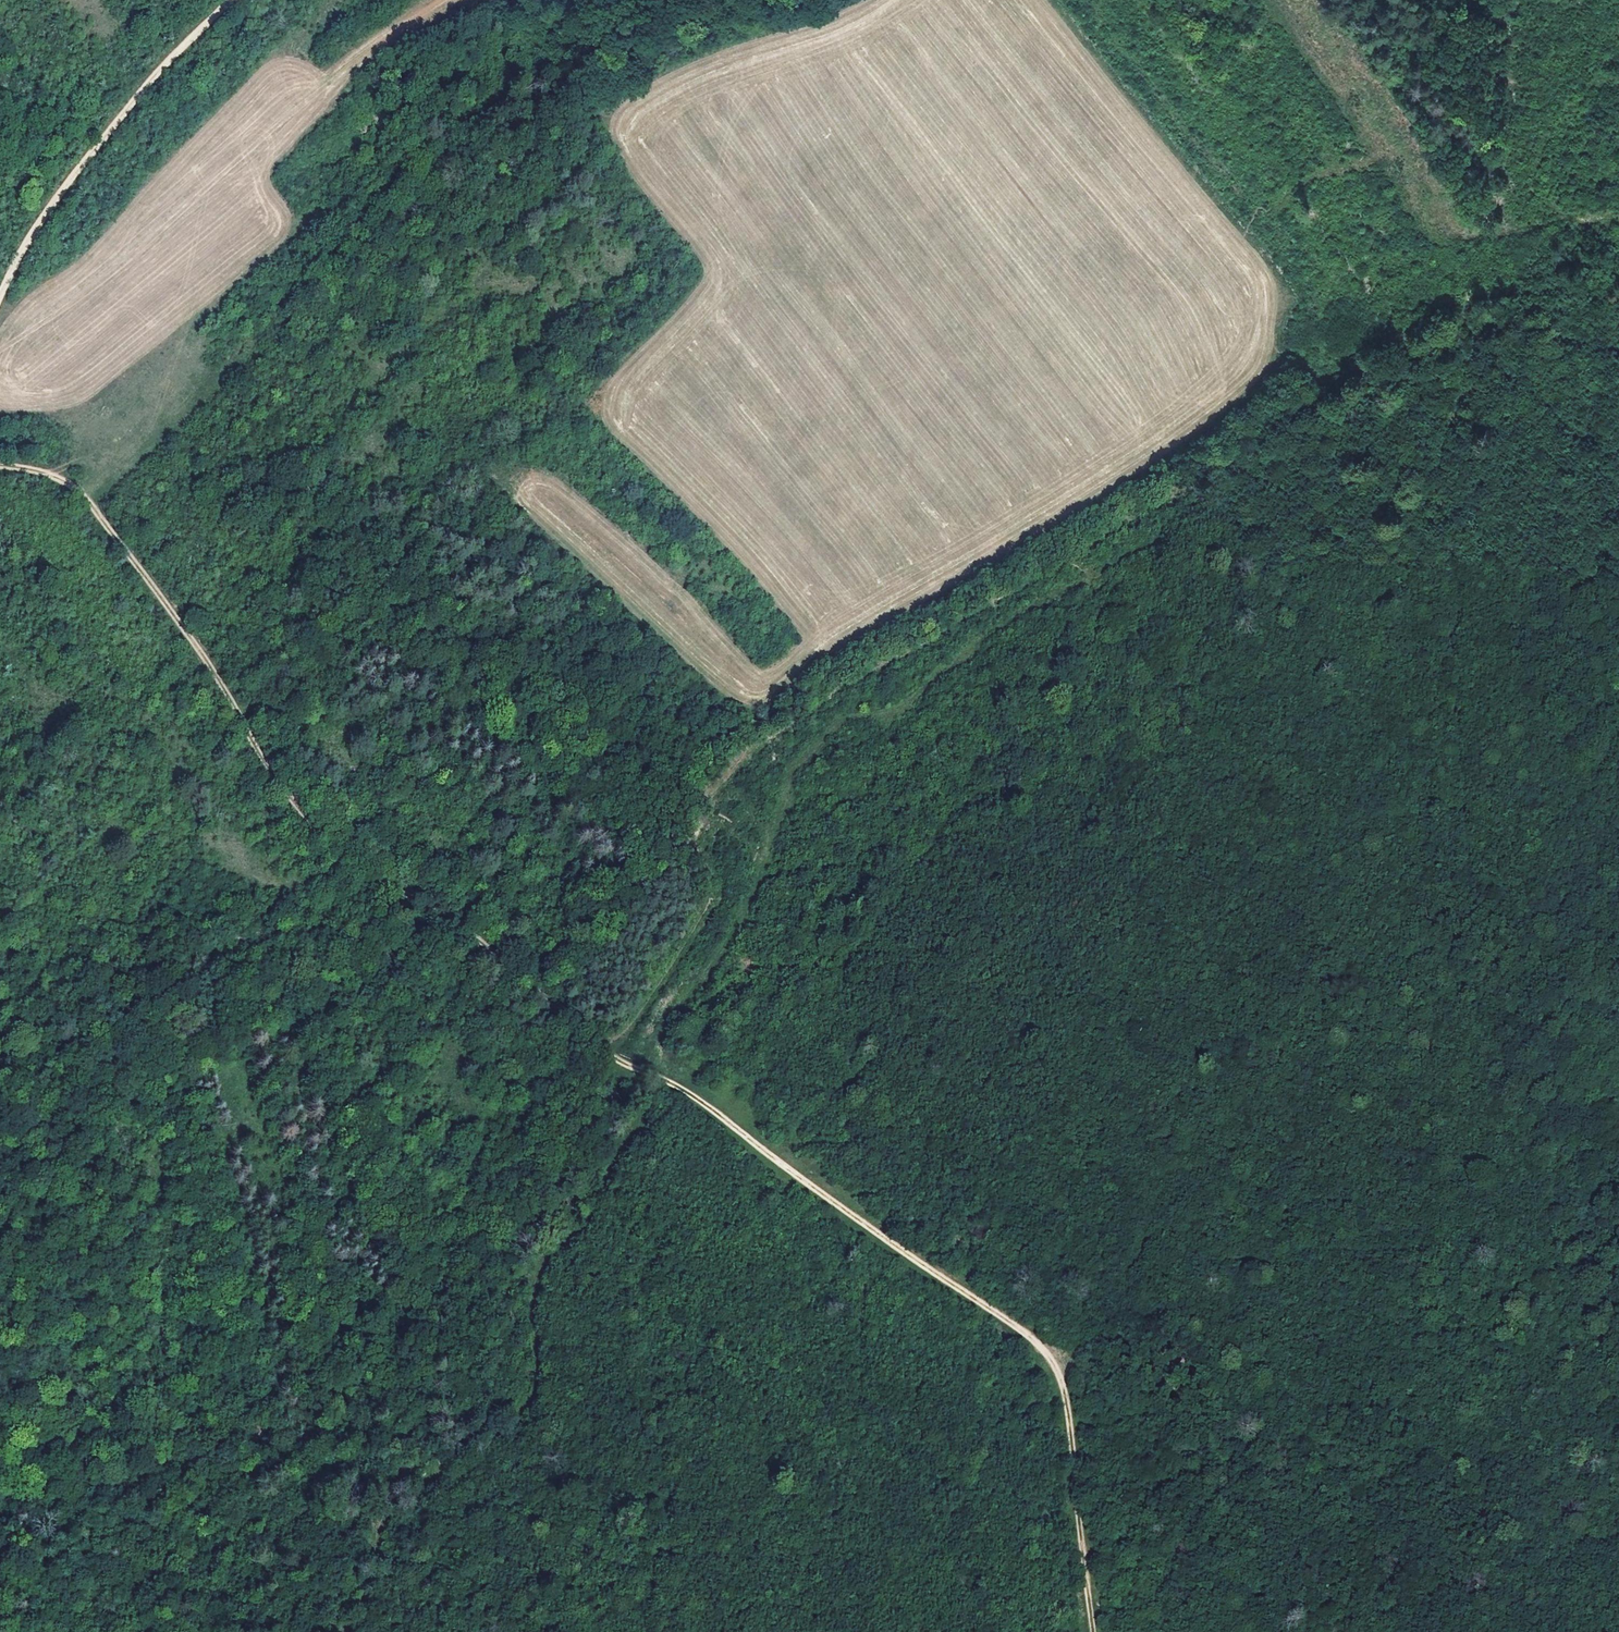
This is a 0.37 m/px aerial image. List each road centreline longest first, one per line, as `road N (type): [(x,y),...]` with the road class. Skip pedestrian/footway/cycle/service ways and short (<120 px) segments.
road 1 (track): [(1502,368),(1449,423),(1446,465),(1468,897),(1441,1011),(1415,1328),(1430,1529)]
road 2 (track): [(0,464),(72,476),(89,491),(204,643),(306,823),(469,928),(505,967),(655,1077)]
road 3 (track): [(655,1077),(697,1098),(787,1170),(1030,1336),(1052,1360),(1070,1417),(1085,1560)]
road 4 (track): [(347,1631),(392,1516),(435,1476),(507,1440),(530,1415),(545,1270),(574,1250),(594,1222),(655,1077)]
road 5 (track): [(238,0),(101,143),(0,298)]
road 6 (track): [(1618,503),(1554,405),(1502,368)]

